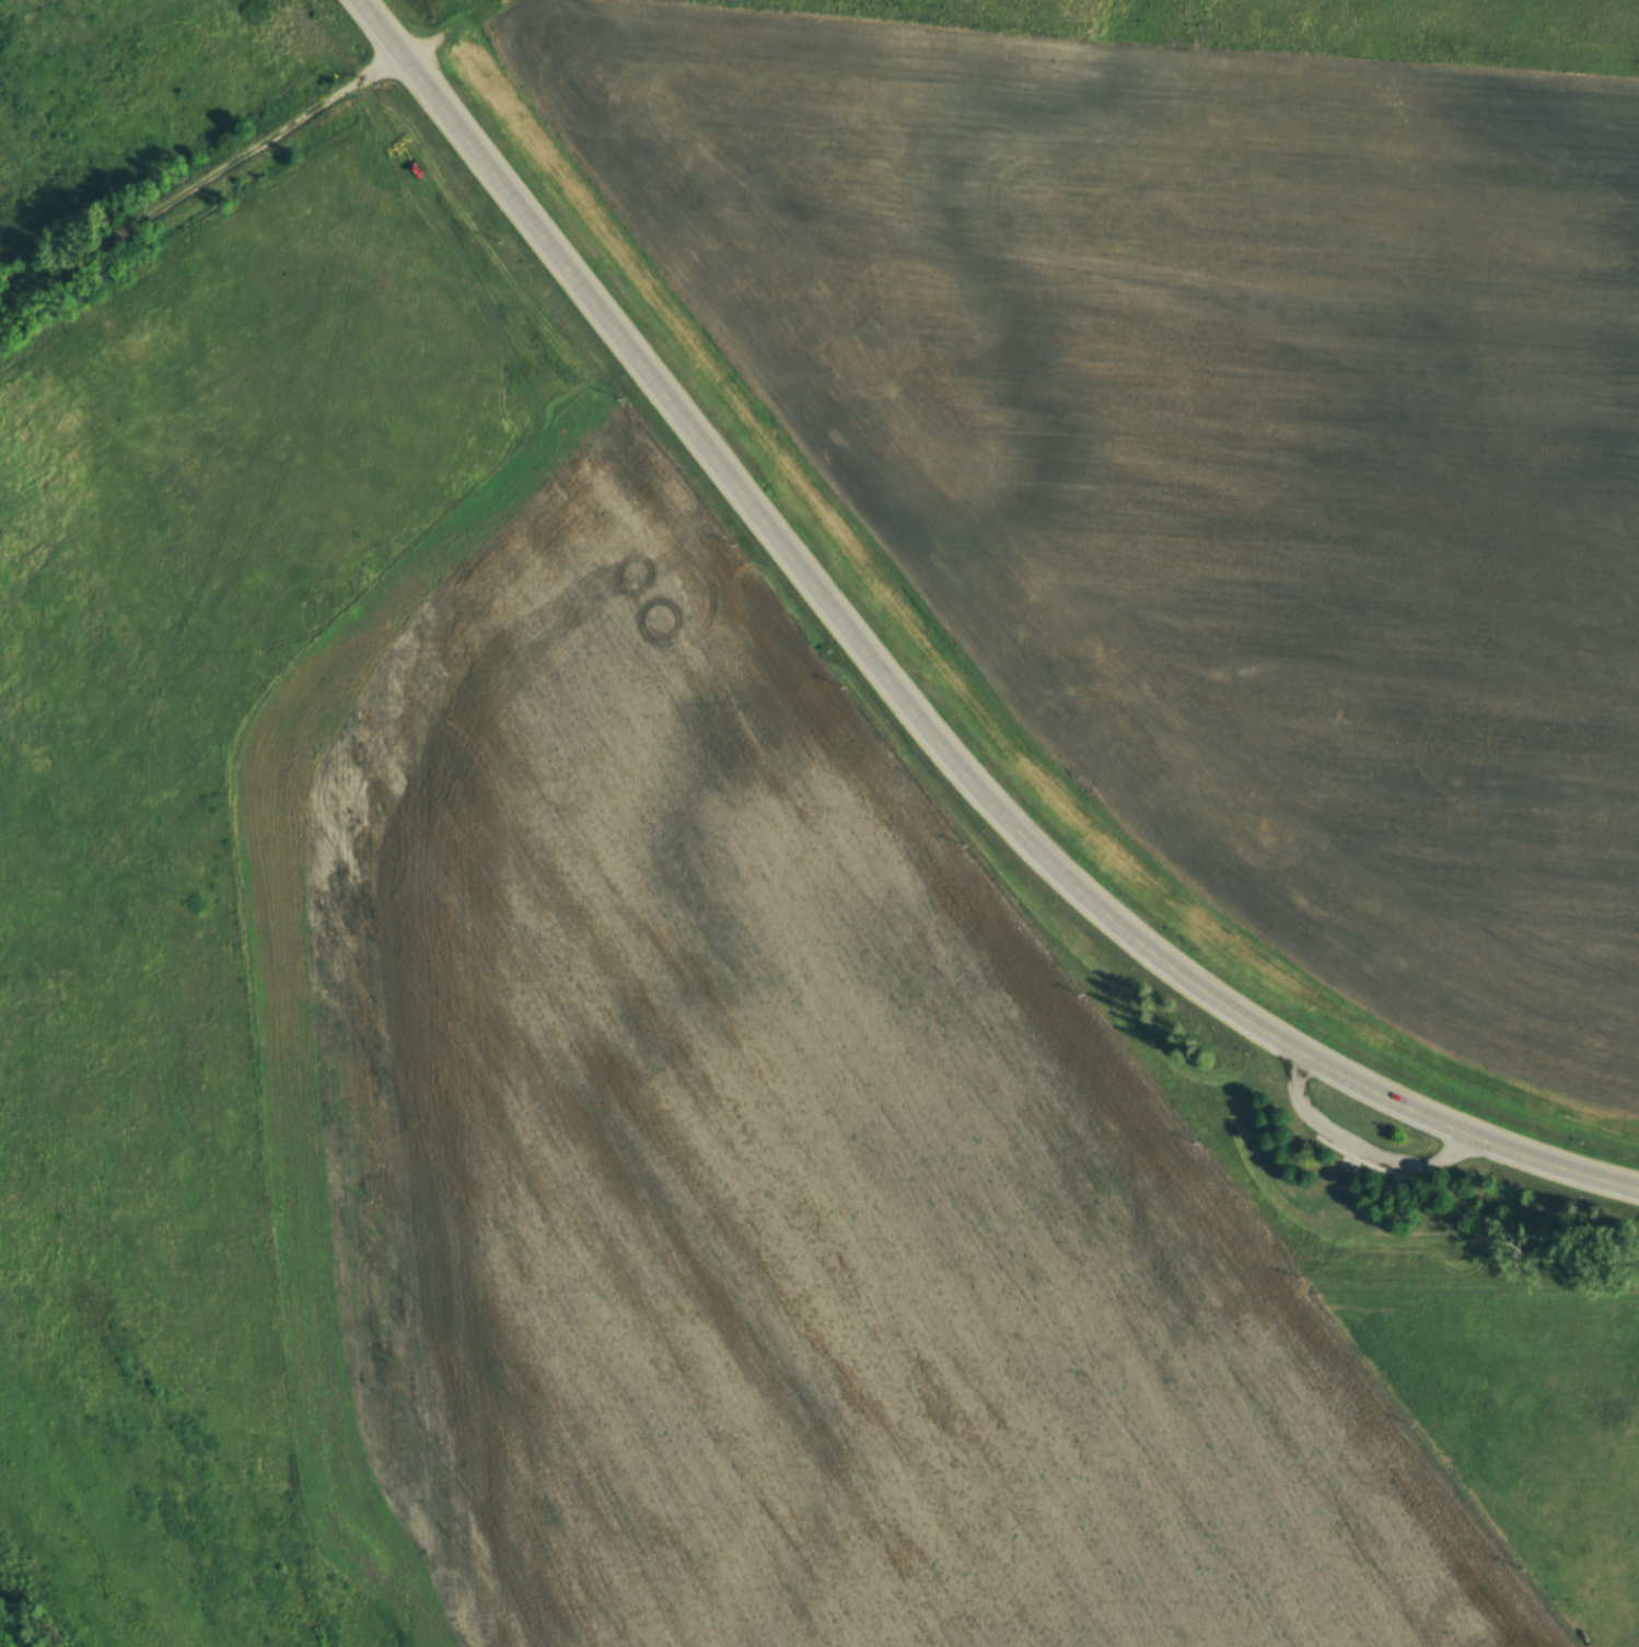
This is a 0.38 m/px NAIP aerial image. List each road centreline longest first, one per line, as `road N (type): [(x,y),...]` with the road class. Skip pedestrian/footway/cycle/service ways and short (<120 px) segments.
road 1 (primary): [(1638,1190),(1481,1141),(1329,1070),(1187,981),(1067,883),(887,686),(398,51)]
road 2 (residential): [(0,311),(398,51)]

